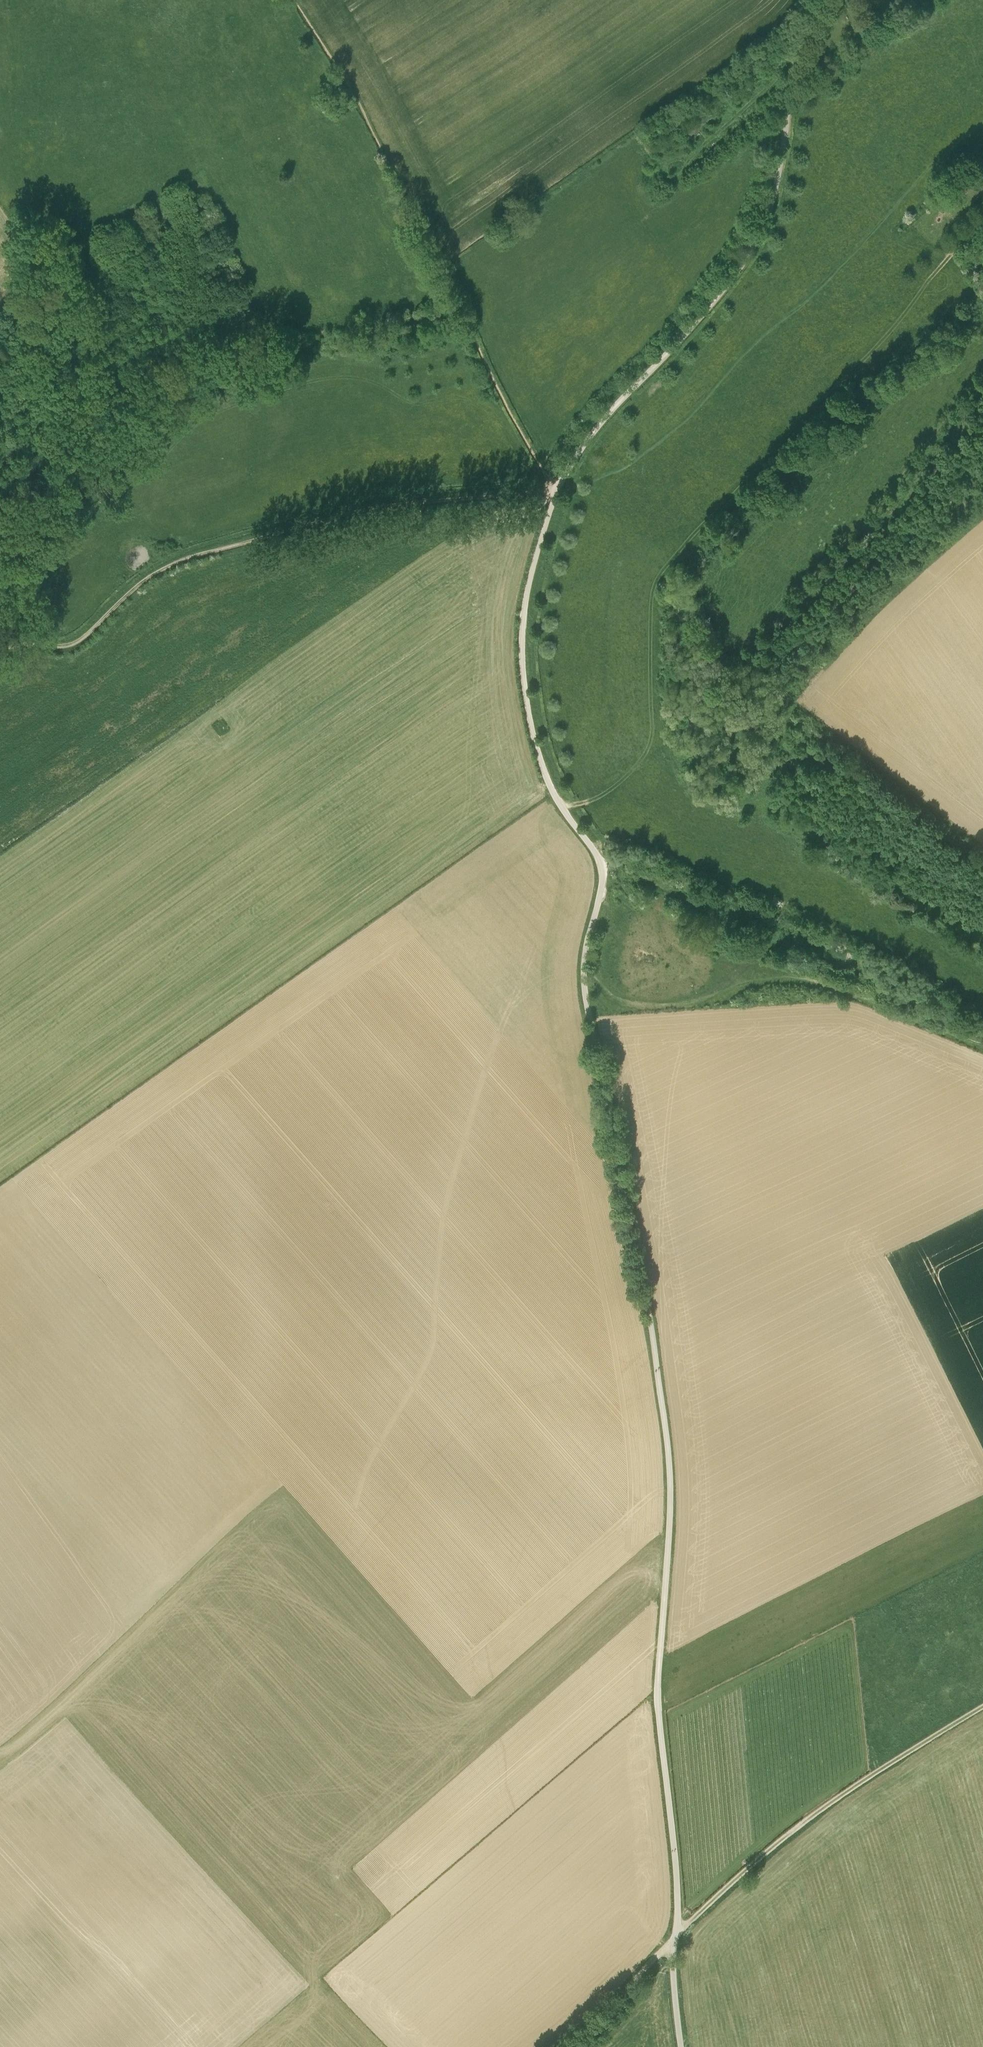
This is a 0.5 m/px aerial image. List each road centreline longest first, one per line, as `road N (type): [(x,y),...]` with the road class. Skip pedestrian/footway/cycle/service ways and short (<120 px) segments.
road 1 (unclassified): [(681,2046),(677,1880),(657,1688),(670,1505),(666,1435),(586,997),(601,865),(544,771),(526,696),(522,634),(536,556),(570,466),(757,239),(775,189),(793,62),(821,0)]
road 2 (track): [(0,653),(23,644),(72,645),(146,579),(214,551),(371,509),(556,492)]
road 3 (track): [(982,1706),(780,1841),(567,2046)]
road 4 (track): [(982,1046),(827,985),(788,978),(677,1002),(616,996),(599,971),(600,893)]

